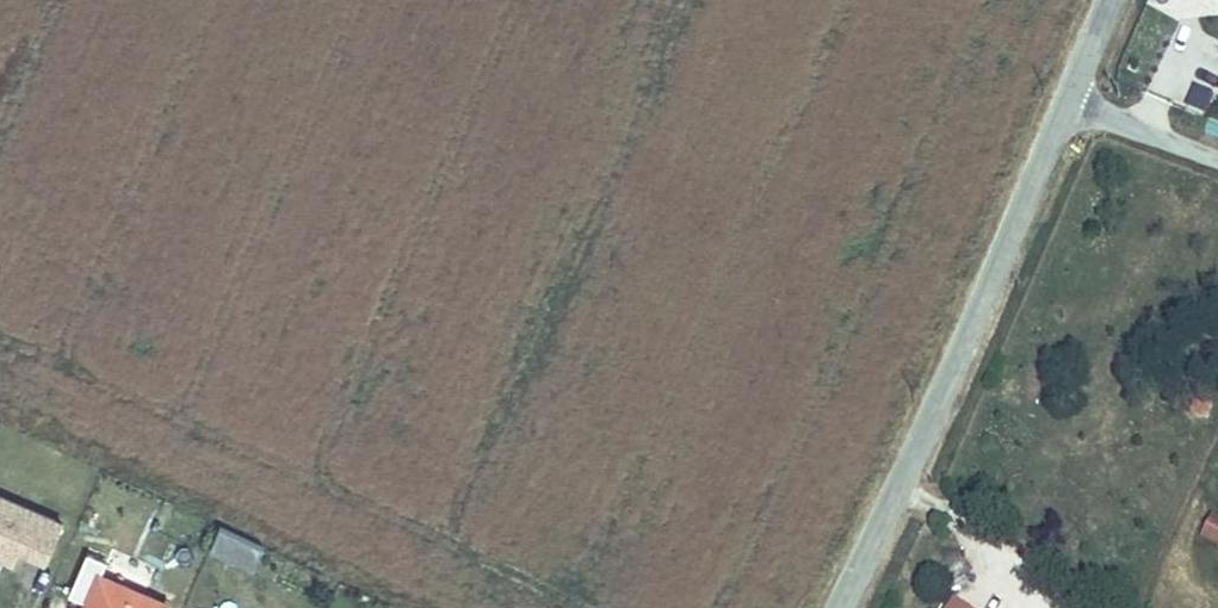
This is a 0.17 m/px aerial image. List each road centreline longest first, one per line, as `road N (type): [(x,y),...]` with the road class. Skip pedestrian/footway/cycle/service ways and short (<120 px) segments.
road 1 (unclassified): [(1068,102),(841,607)]
road 2 (unclassified): [(1068,102),(1217,162)]

